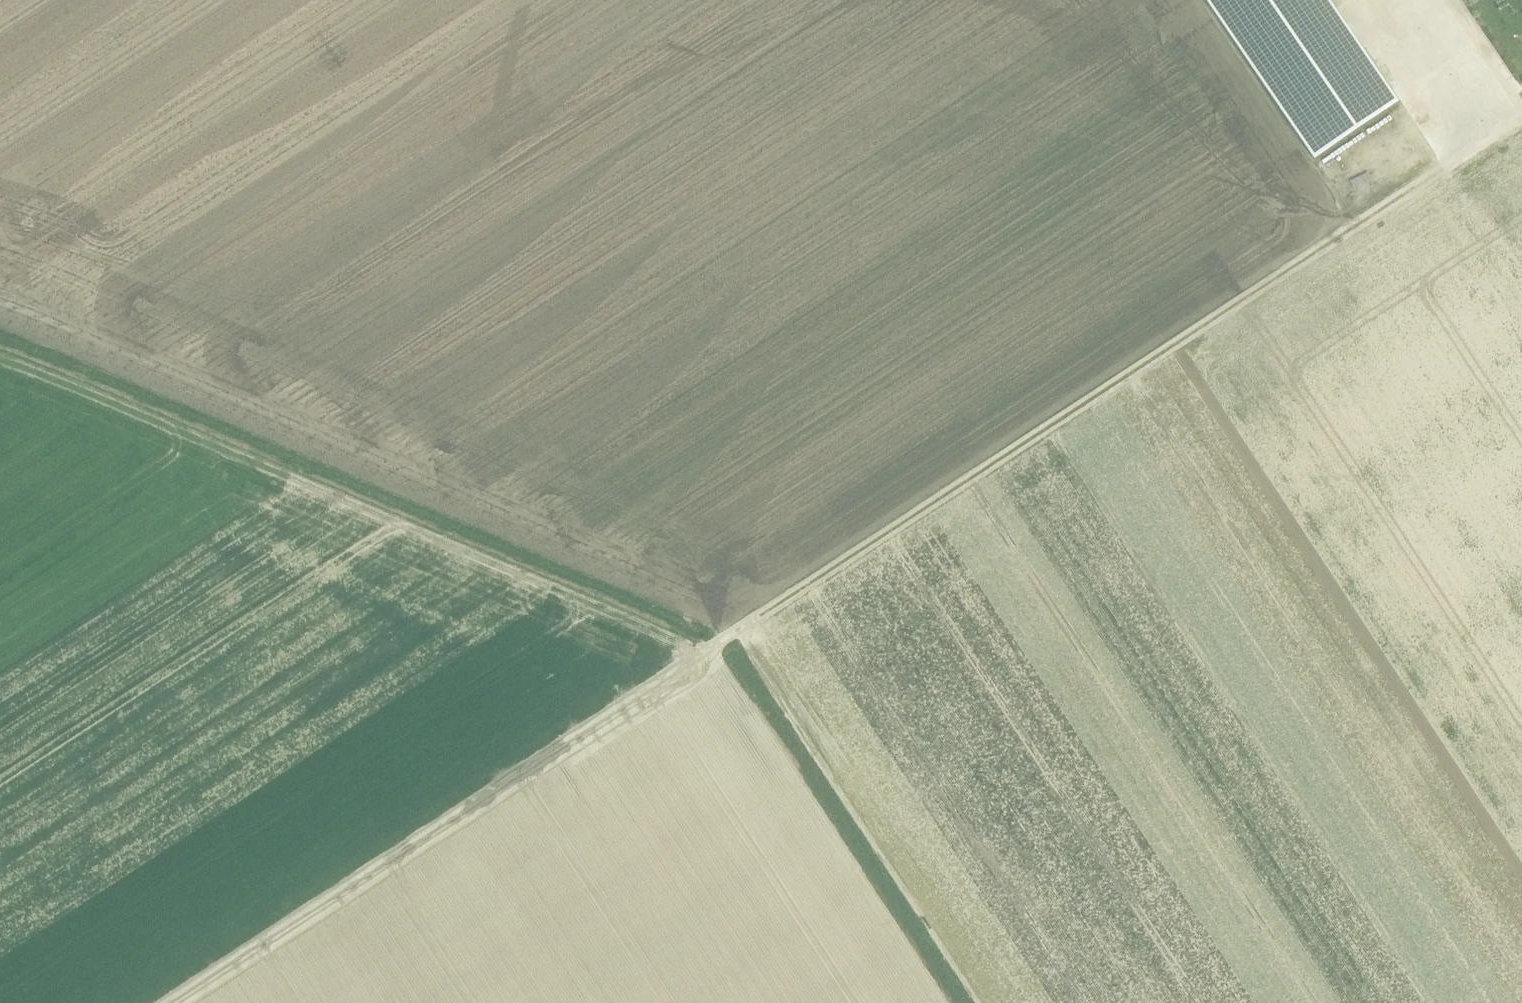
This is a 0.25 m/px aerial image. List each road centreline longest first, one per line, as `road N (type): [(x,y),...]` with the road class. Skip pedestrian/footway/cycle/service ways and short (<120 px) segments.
road 1 (track): [(164,1002),(1448,168)]

